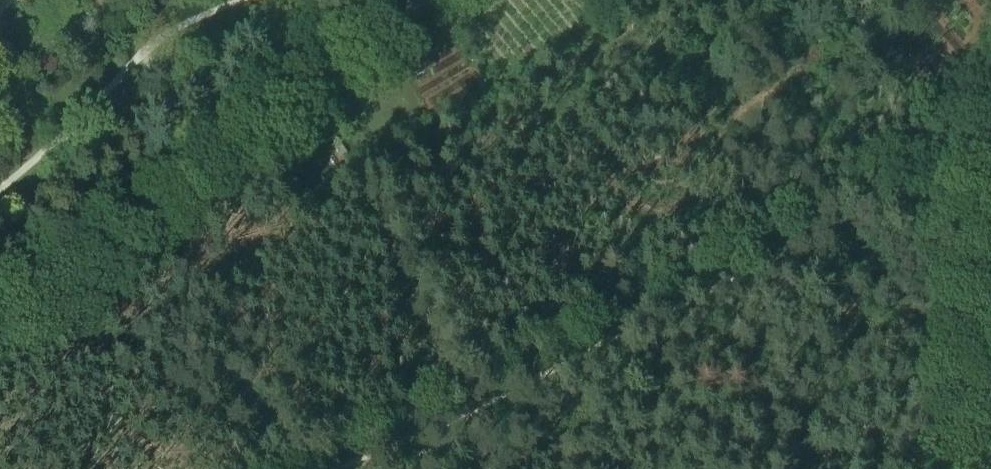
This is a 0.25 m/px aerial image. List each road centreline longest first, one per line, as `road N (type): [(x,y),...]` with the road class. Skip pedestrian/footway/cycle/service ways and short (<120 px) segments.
road 1 (unclassified): [(0,338),(58,264),(422,0)]
road 2 (track): [(972,468),(990,282)]

